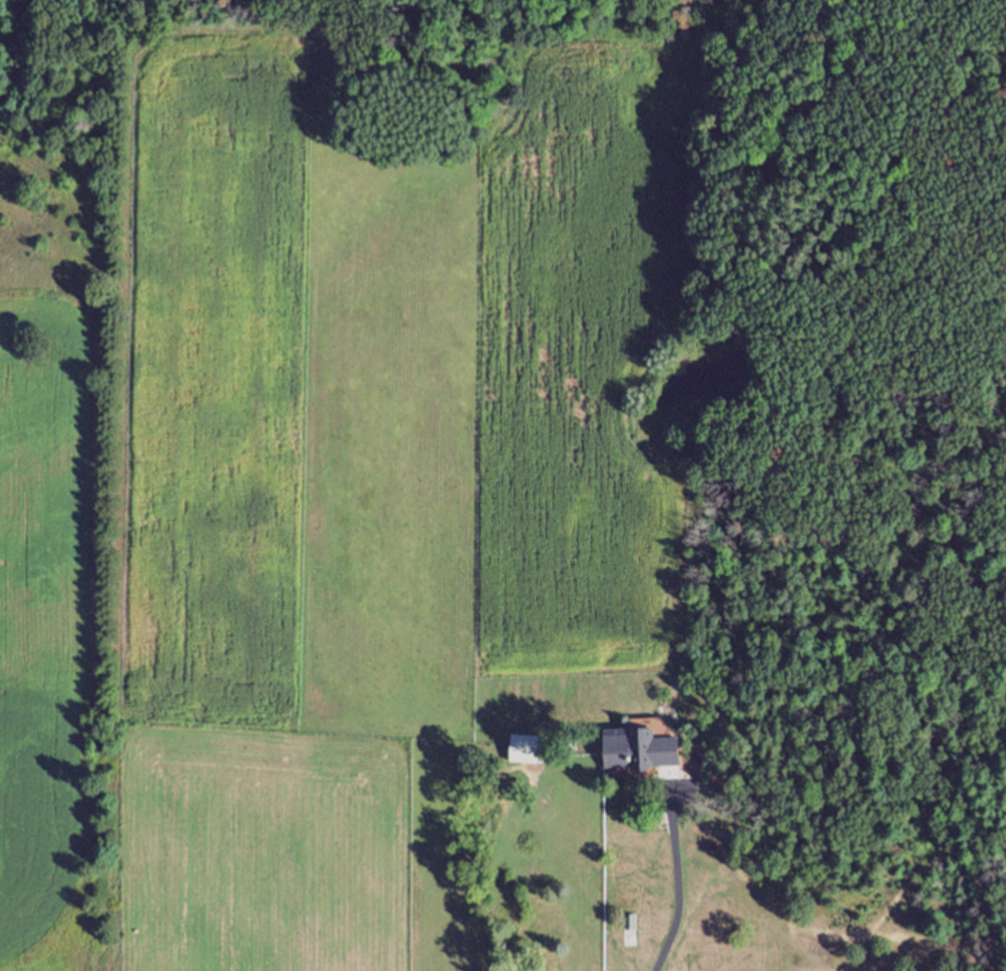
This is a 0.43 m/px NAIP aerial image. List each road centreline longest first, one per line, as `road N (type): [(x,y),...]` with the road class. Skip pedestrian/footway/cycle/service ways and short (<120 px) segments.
road 1 (residential): [(659,970),(679,910),(676,806)]

